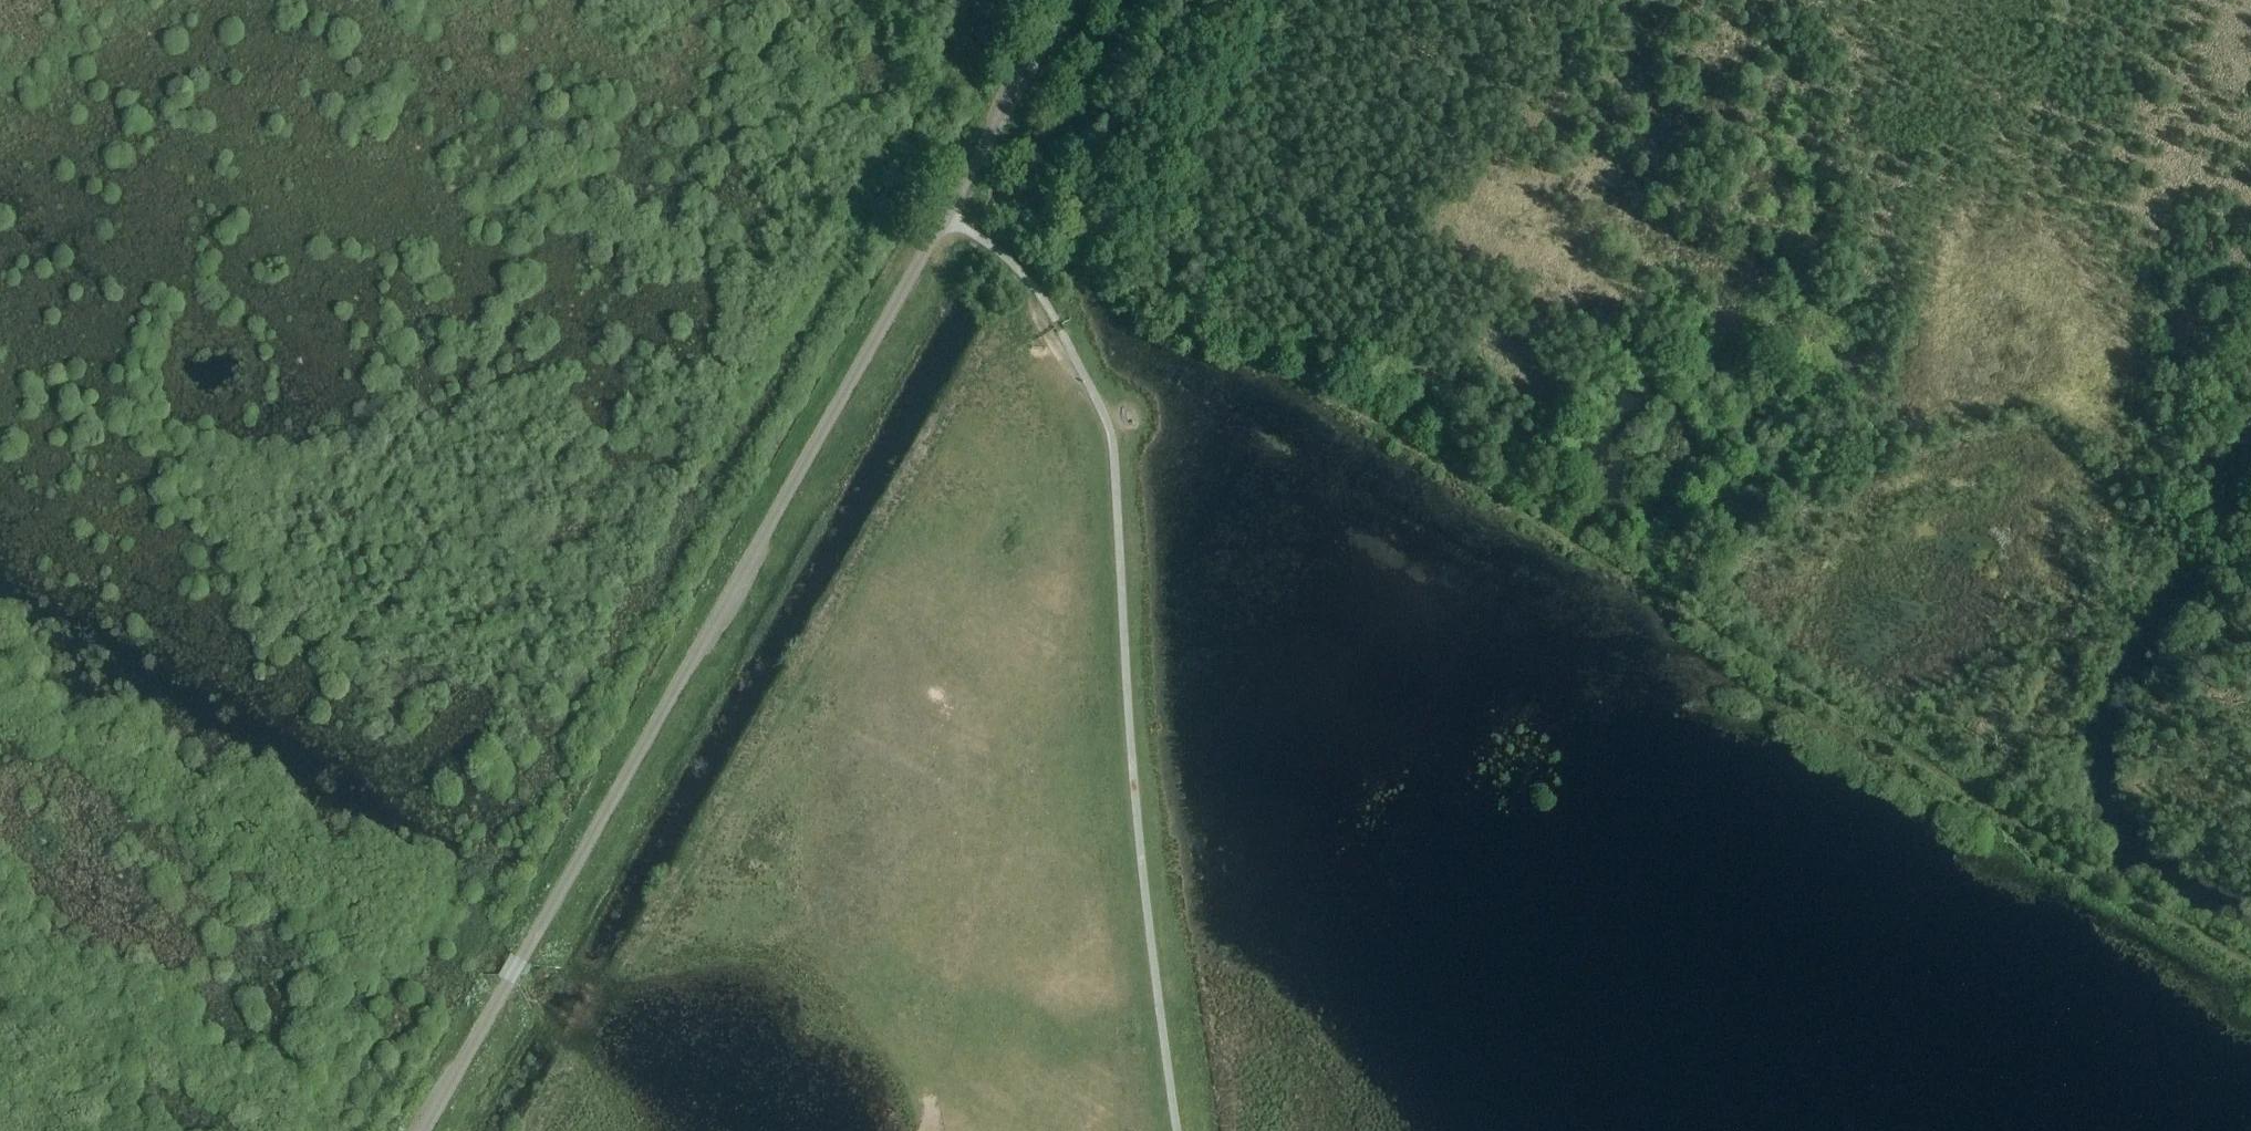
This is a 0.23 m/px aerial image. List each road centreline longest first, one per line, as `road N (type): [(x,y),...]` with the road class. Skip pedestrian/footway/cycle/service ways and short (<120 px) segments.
road 1 (tertiary): [(425,1130),(1067,0)]

